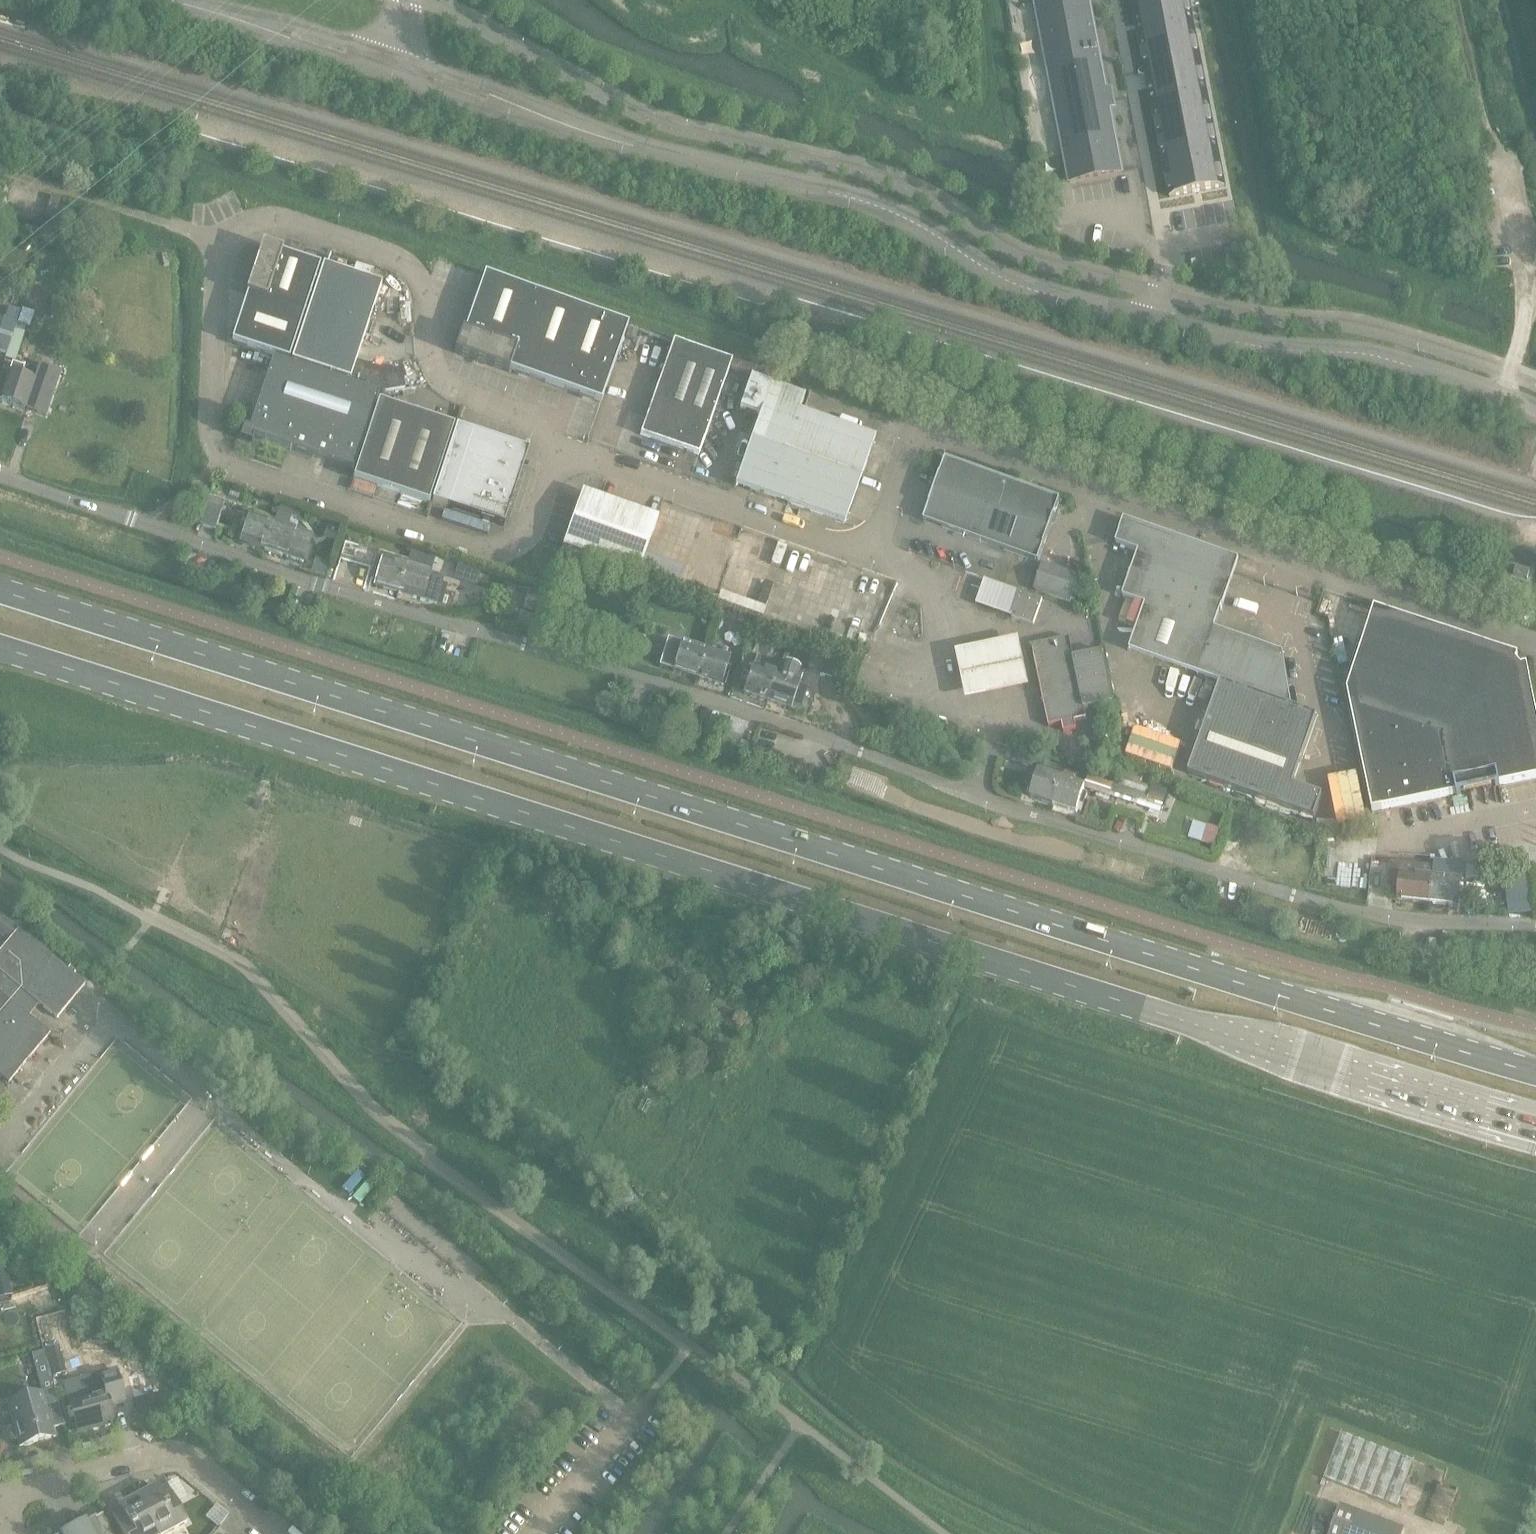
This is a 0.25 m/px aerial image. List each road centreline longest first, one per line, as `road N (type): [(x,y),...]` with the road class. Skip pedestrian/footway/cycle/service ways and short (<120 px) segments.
road 1 (primary): [(1535,1072),(0,592)]
road 2 (primary): [(0,651),(1238,1038),(1535,1122)]
road 3 (unclassified): [(1535,925),(1414,920),(1292,896),(1023,813),(632,674),(319,585),(0,476)]
road 4 (tertiary): [(1535,409),(1364,350),(1220,337),(1062,295),(1001,274),(892,210),(398,73)]
road 5 (unclassified): [(1535,643),(957,440),(925,434),(878,544),(863,551),(568,451)]
road 6 (unclassified): [(568,451),(547,426),(444,383),(426,290),(404,265),(264,218),(227,244),(213,432),(225,459),(487,549),(511,546),(537,527)]
road 7 (residential): [(5,1499),(175,1451),(281,1533)]
road 8 (tertiary): [(398,73),(170,0)]

